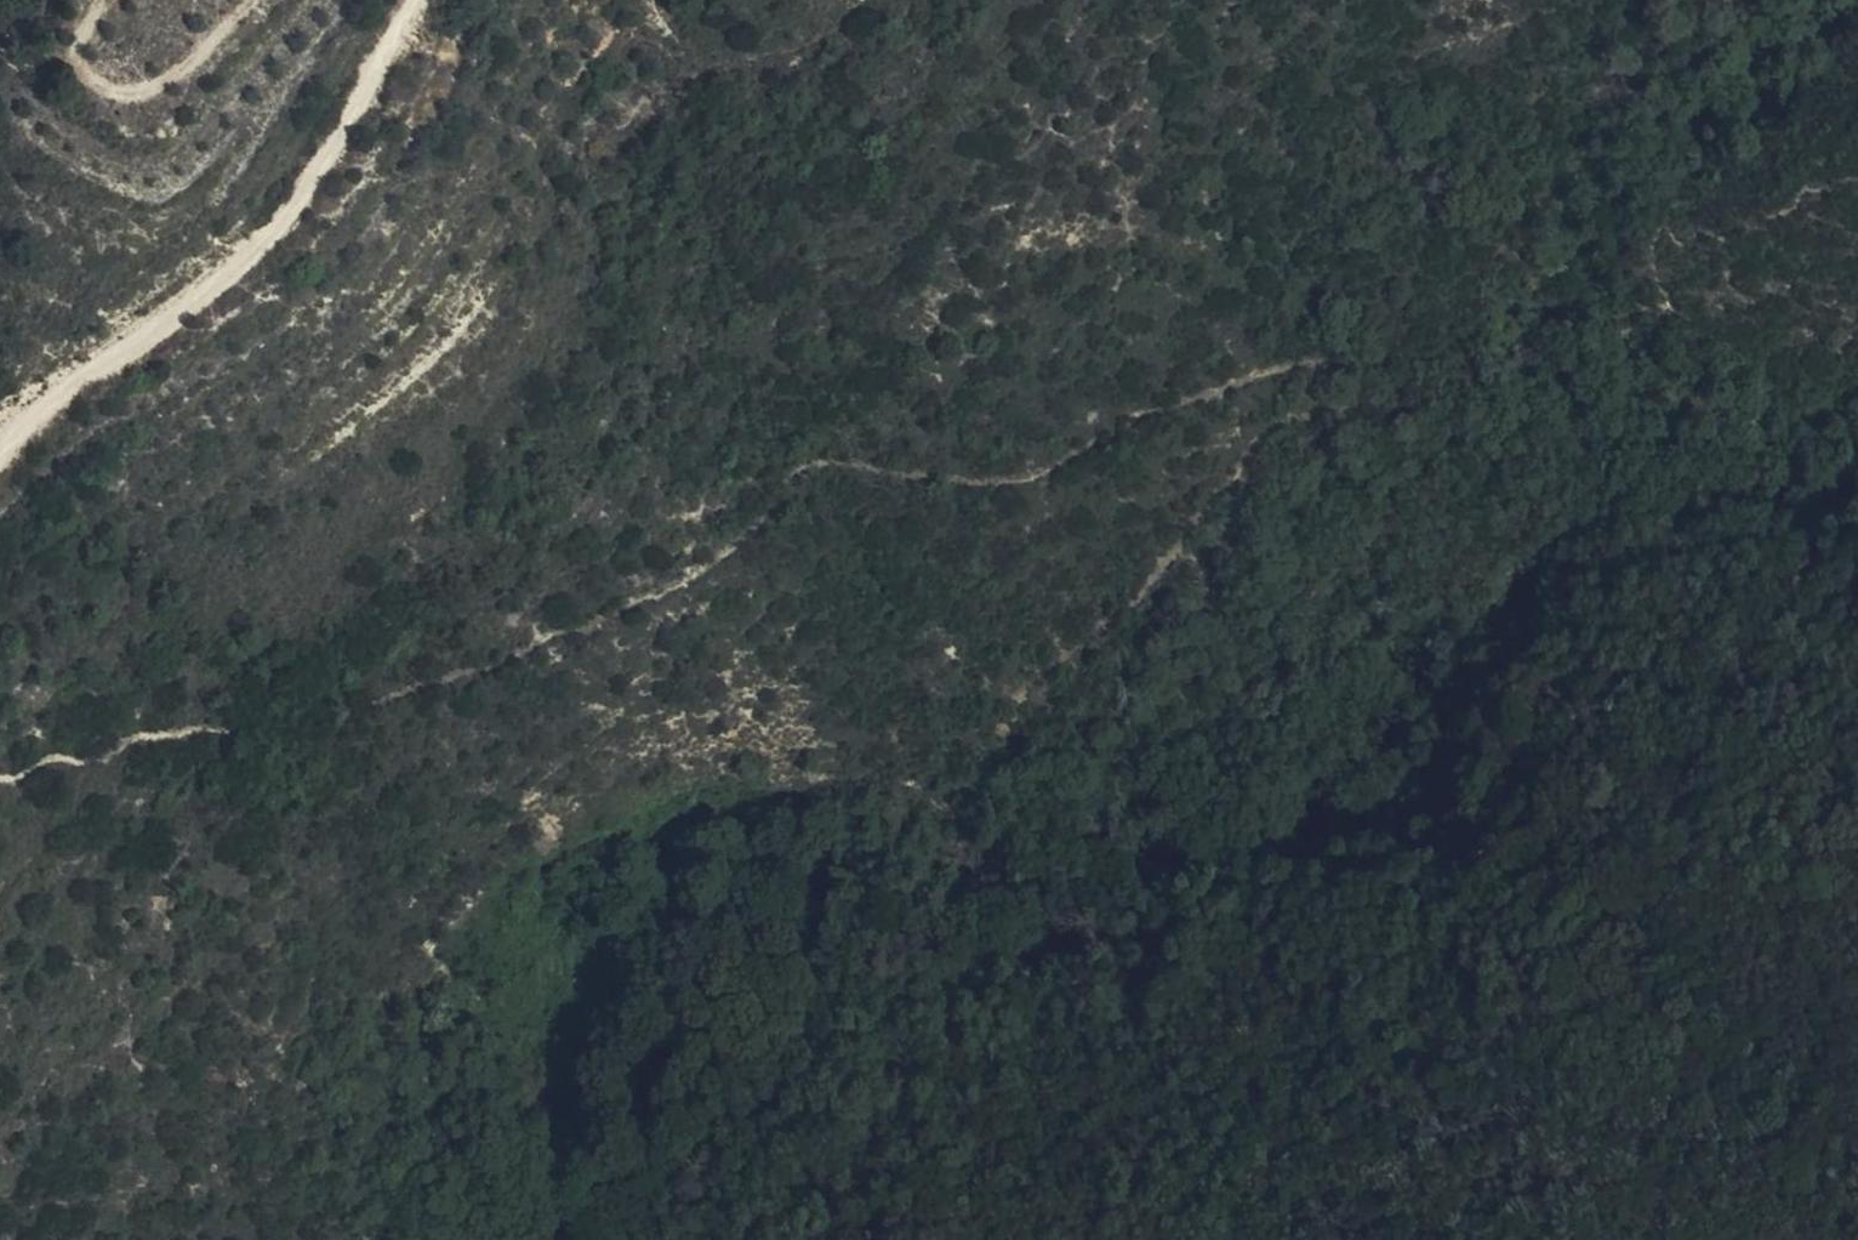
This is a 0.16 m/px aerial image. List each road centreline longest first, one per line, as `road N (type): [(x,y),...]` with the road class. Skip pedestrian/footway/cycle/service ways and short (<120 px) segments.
road 1 (track): [(423,0),(330,155),(230,267),(47,404),(0,458)]

